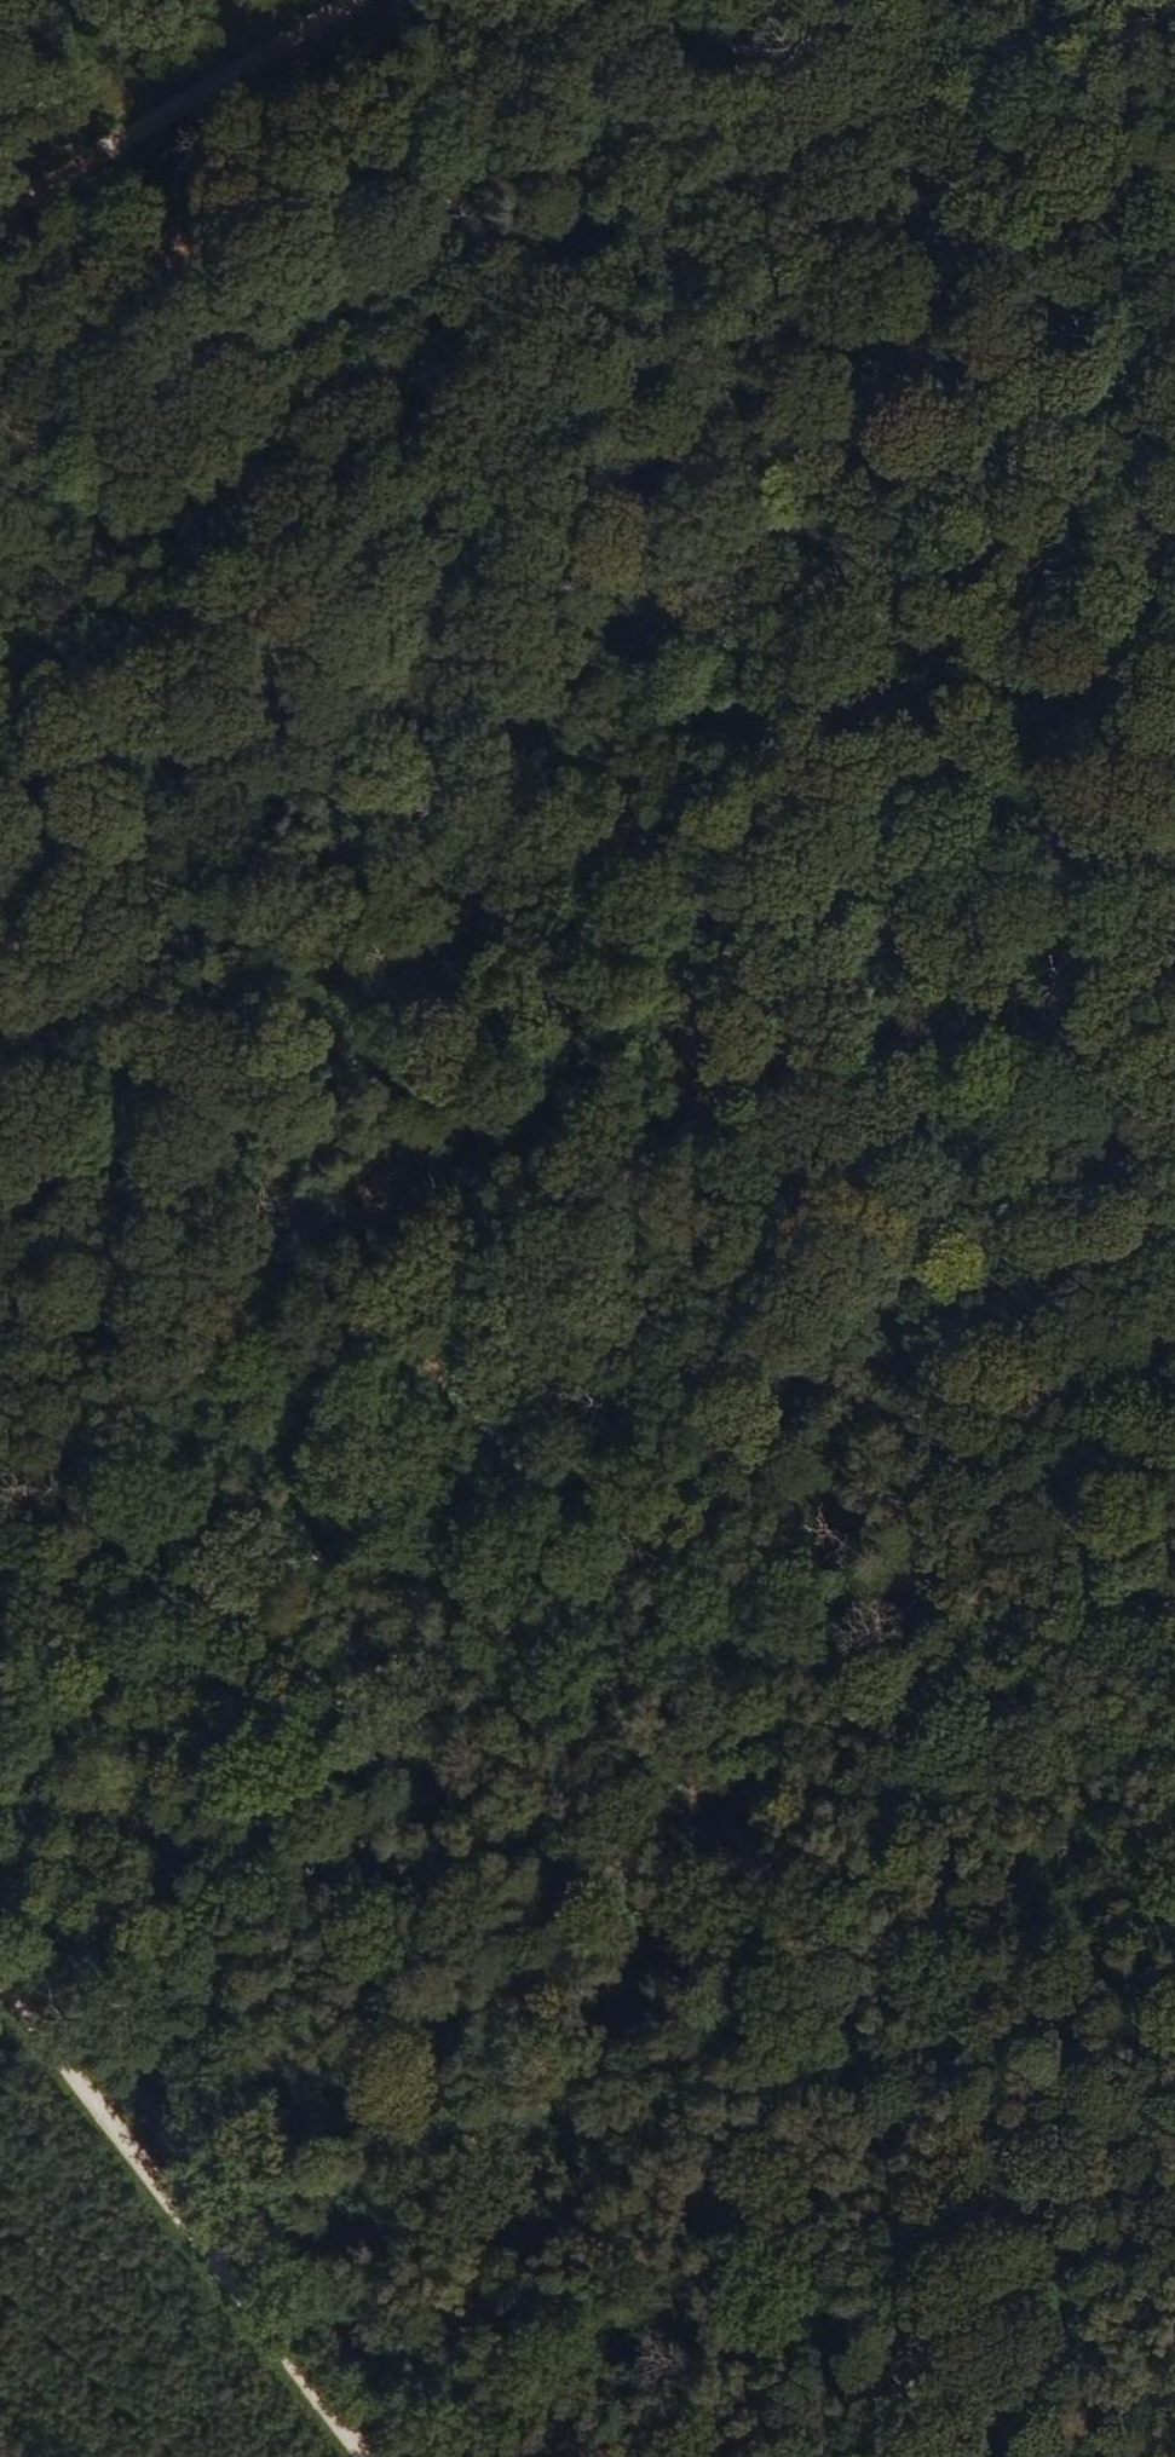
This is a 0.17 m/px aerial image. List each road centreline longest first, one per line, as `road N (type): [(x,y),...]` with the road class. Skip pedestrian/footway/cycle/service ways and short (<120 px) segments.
road 1 (track): [(0,1977),(358,2456)]
road 2 (track): [(331,0),(0,198)]

